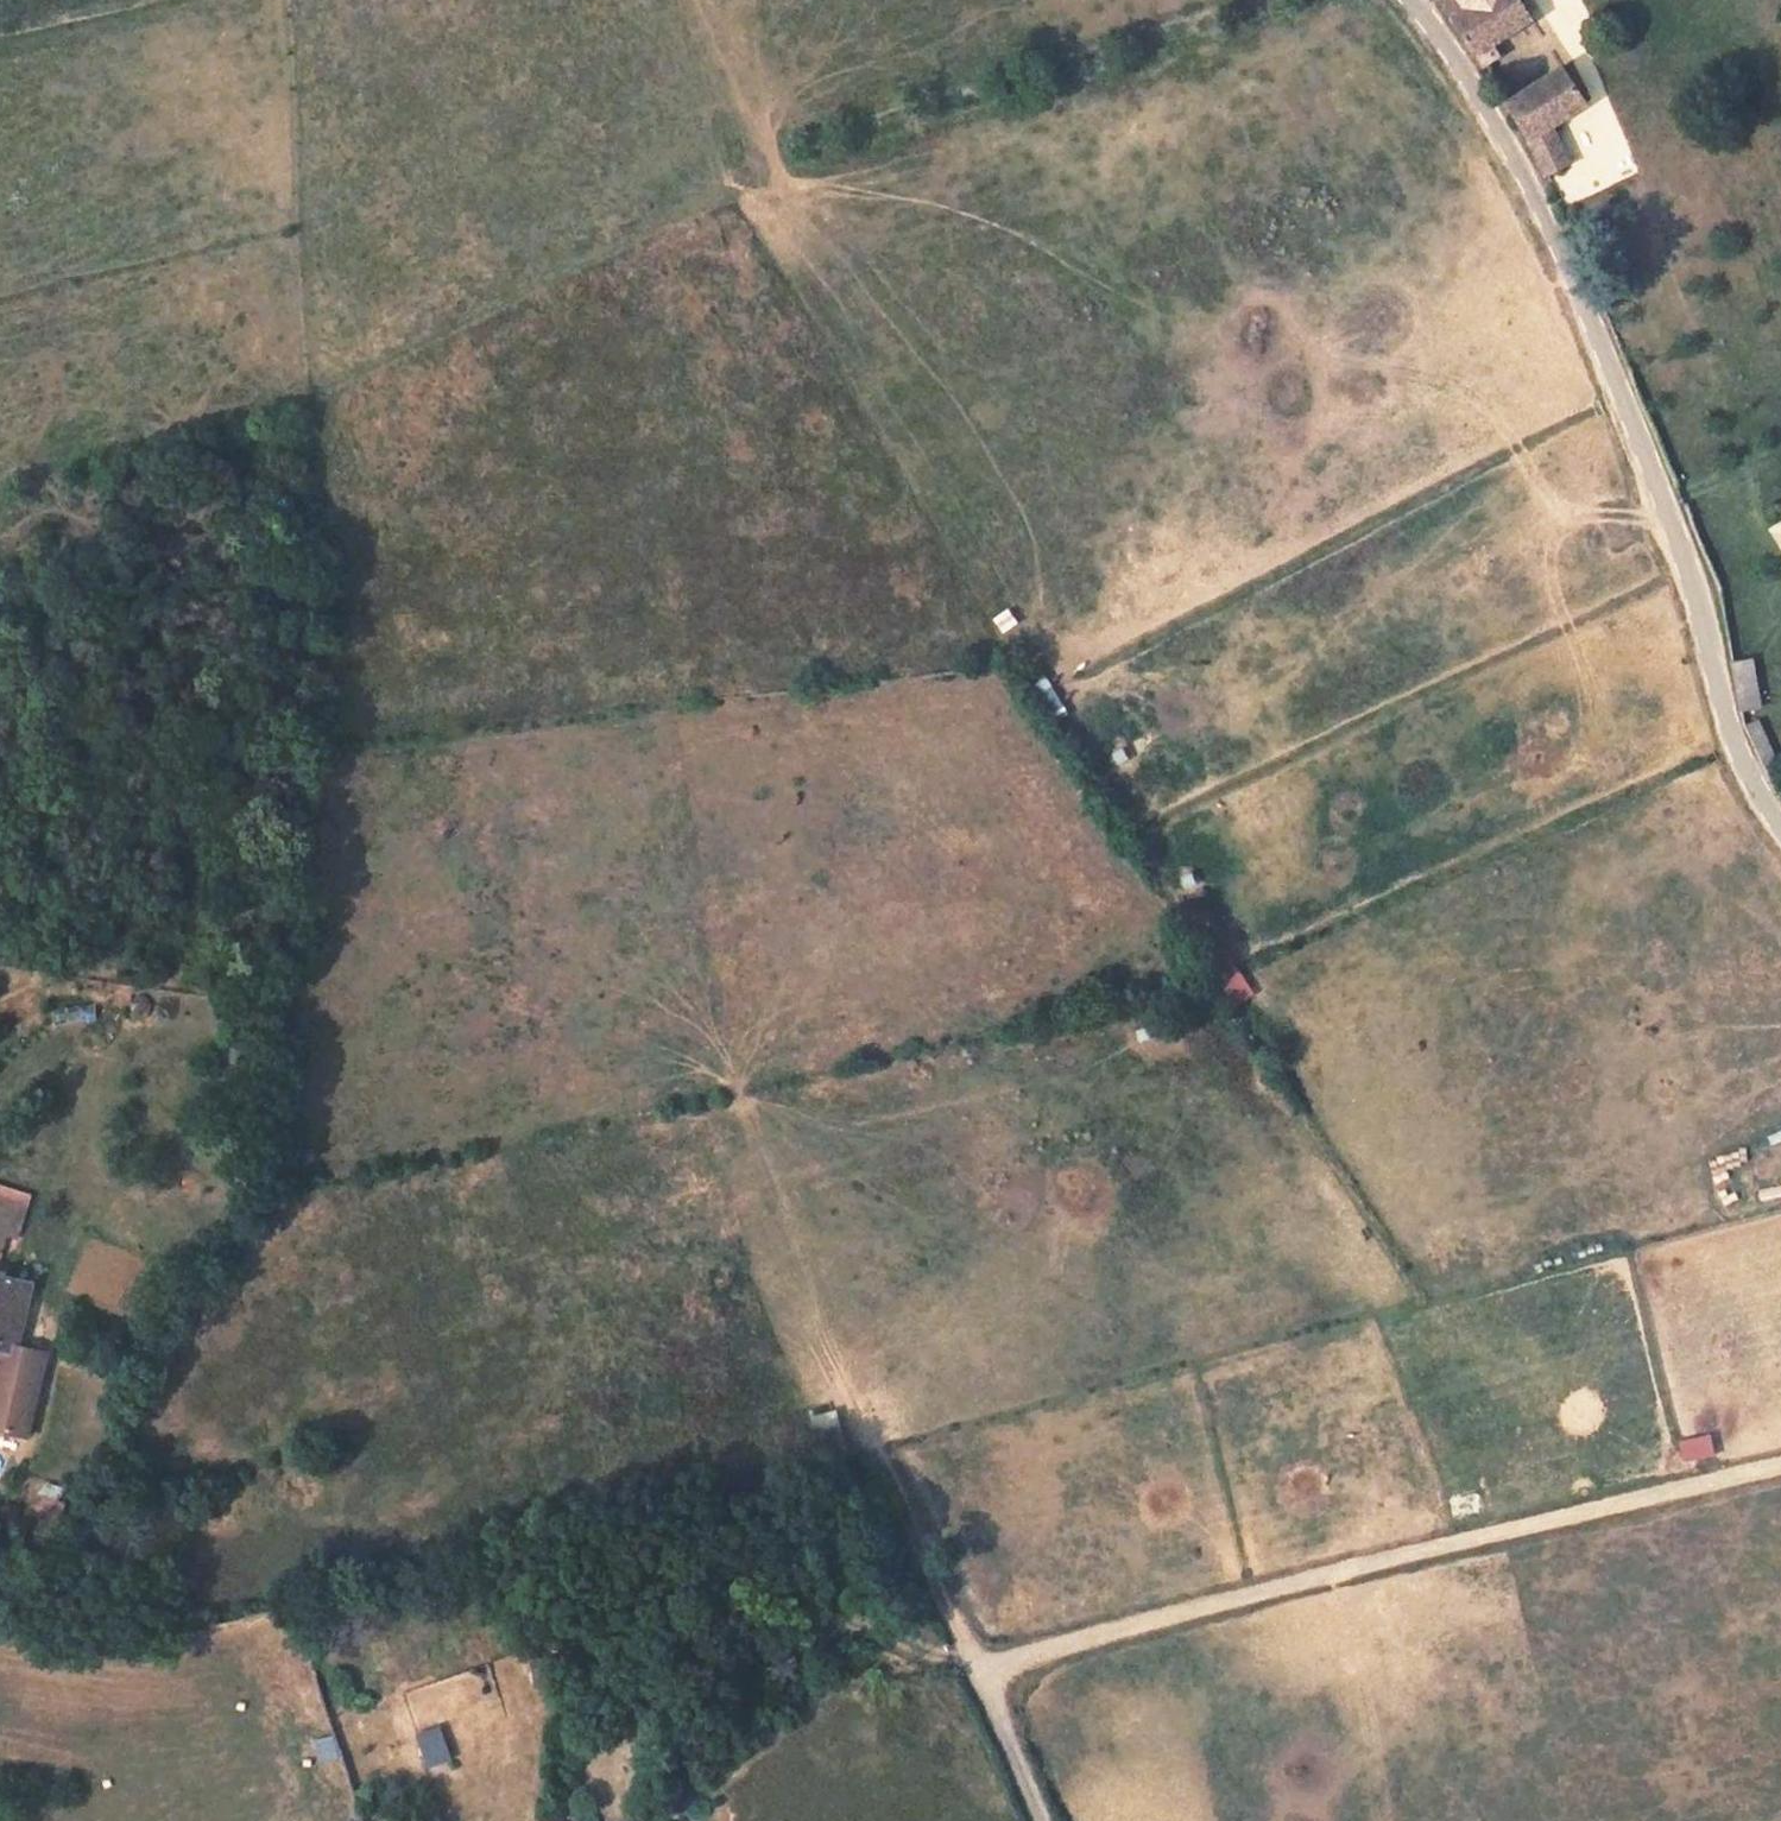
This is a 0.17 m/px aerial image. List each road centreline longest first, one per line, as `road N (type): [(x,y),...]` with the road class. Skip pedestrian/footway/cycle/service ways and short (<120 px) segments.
road 1 (track): [(1780,1474),(969,1675),(1030,1820)]
road 2 (residential): [(1402,0),(1514,164),(1699,608),(1725,739),(1780,837)]

